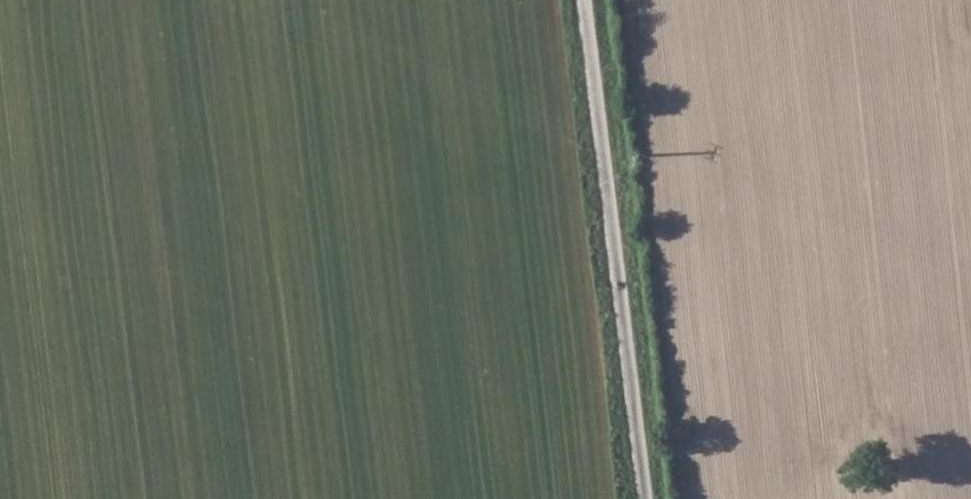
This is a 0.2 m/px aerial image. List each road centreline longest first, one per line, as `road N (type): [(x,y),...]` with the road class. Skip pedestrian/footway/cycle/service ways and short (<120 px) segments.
road 1 (unclassified): [(647,498),(586,0)]

